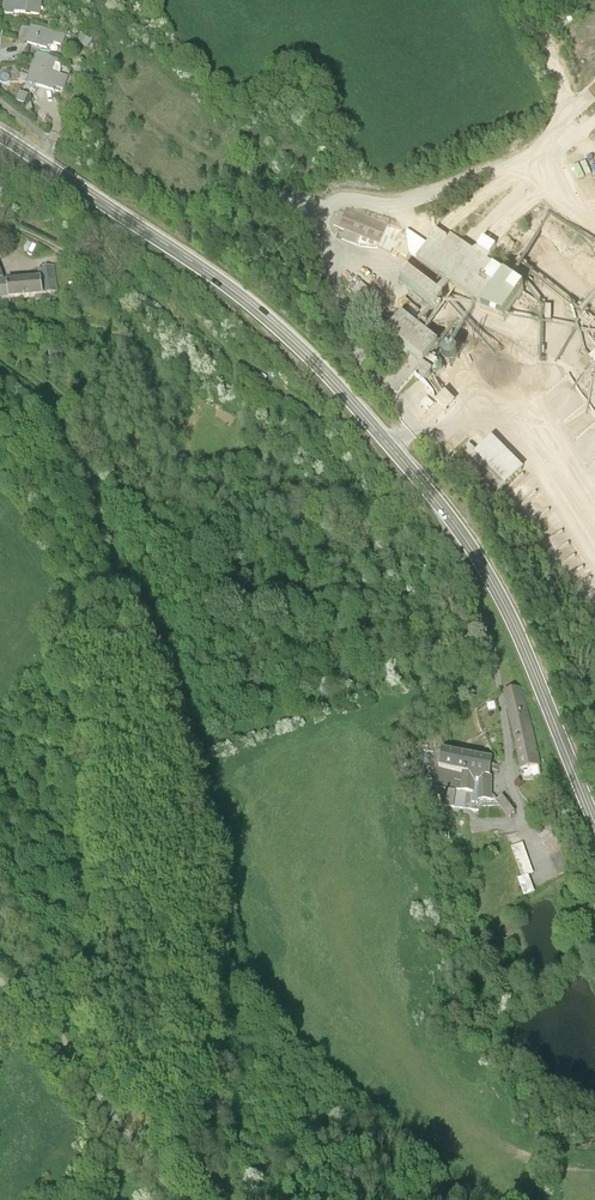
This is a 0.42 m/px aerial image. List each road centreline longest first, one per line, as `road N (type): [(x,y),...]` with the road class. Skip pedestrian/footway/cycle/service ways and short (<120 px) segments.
road 1 (secondary): [(50,174),(268,325),(417,482),(516,629),(594,825)]

